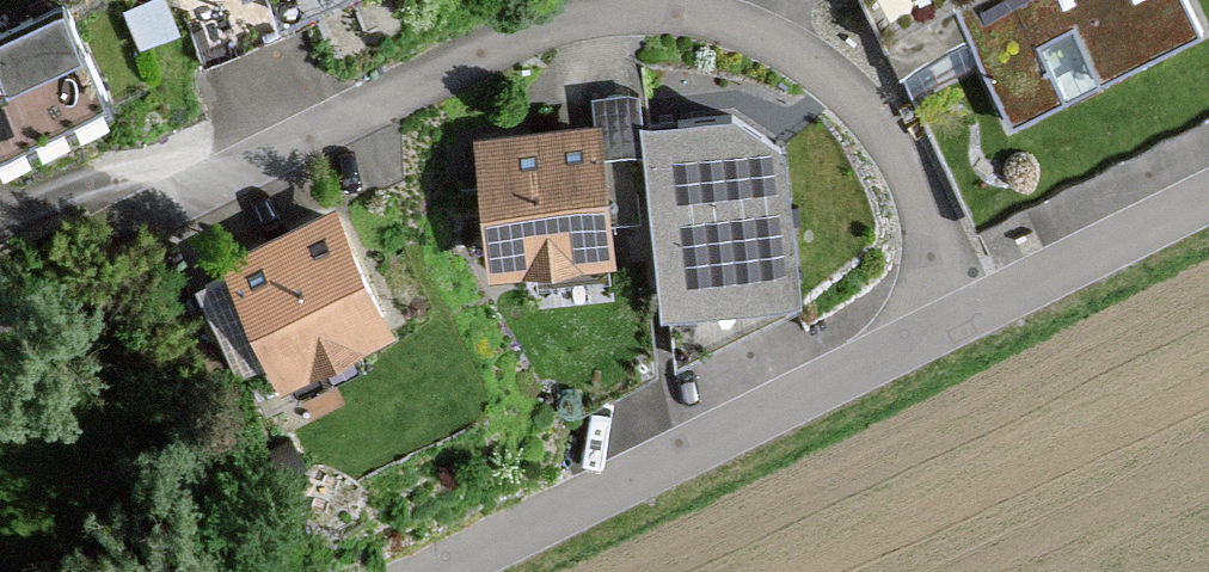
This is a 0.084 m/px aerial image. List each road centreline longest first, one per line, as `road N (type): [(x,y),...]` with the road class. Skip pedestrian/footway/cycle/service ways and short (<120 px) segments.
road 1 (residential): [(947,322),(929,229),(873,121),(787,47),(689,11),(591,15),(535,30),(185,197)]
road 2 (residential): [(435,571),(947,322)]
road 3 (residential): [(947,322),(1208,199)]

